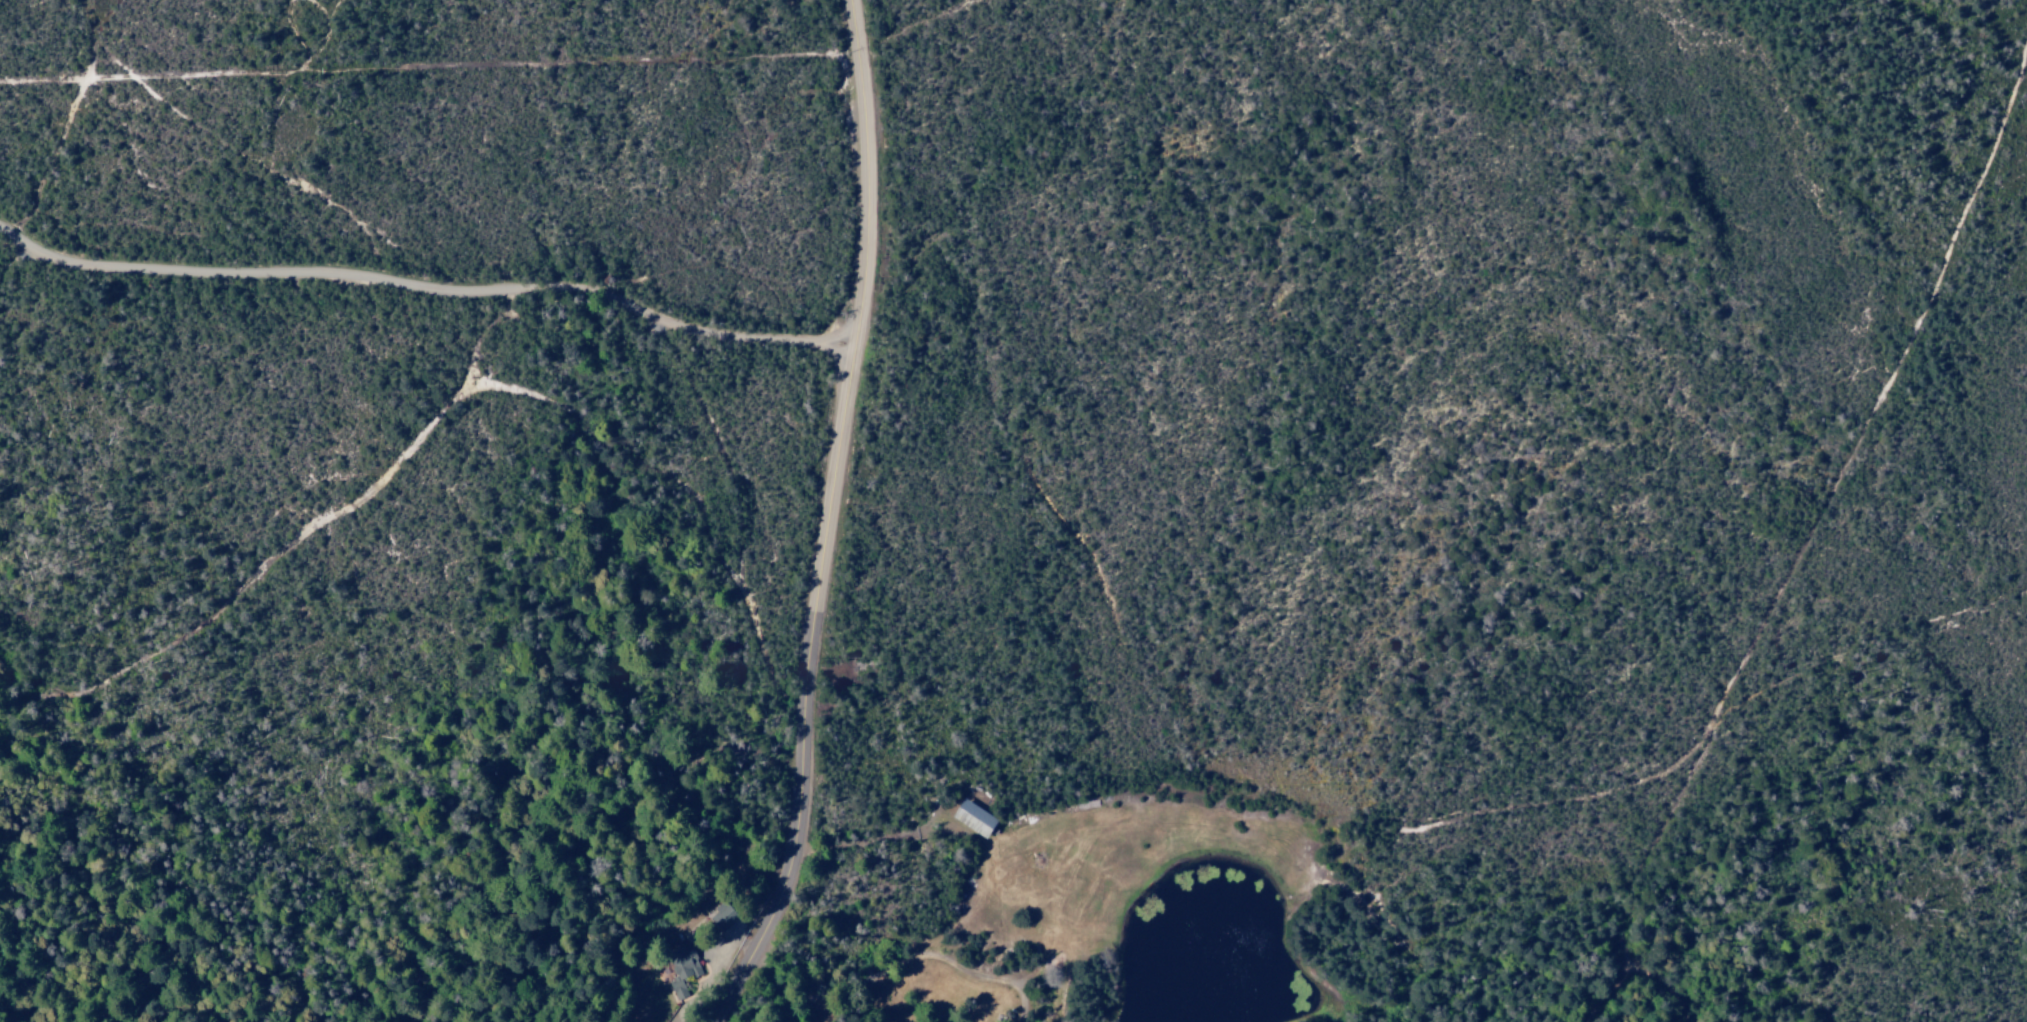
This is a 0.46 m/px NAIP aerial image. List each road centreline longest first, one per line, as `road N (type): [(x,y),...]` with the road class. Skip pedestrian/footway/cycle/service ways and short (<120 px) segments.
road 1 (residential): [(710,1021),(770,911),(797,799),(808,643),(865,225),(850,0)]
road 2 (residential): [(0,235),(82,268),(361,282),(463,296),(578,290),(695,333),(853,345)]

